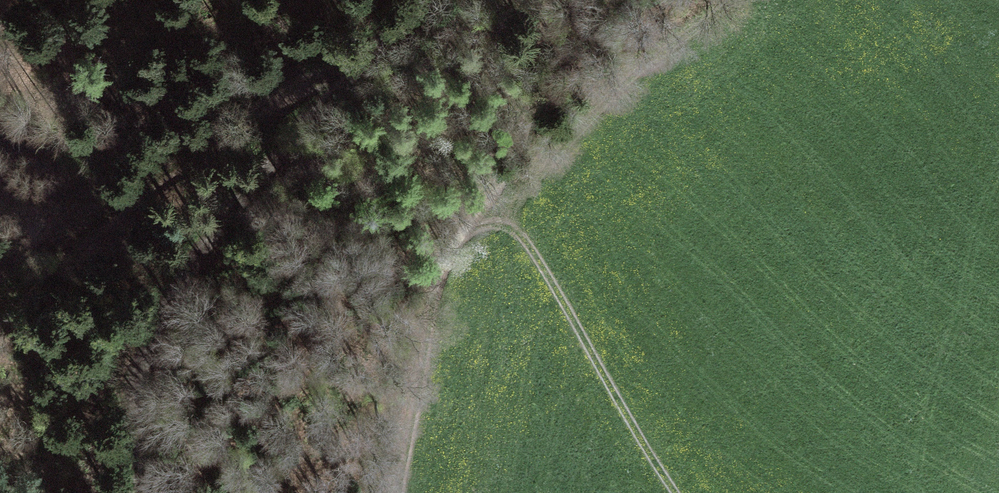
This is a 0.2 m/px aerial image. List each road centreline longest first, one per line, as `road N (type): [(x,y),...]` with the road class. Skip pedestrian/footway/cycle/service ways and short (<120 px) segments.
road 1 (track): [(149,492),(136,420),(145,358),(170,295),(248,192),(421,0)]
road 2 (track): [(676,492),(608,391),(547,273),(513,230),(486,220)]
road 3 (track): [(719,0),(511,205),(486,220)]
road 4 (track): [(486,220),(461,237),(437,281),(398,492)]
road 5 (track): [(557,0),(486,220)]

